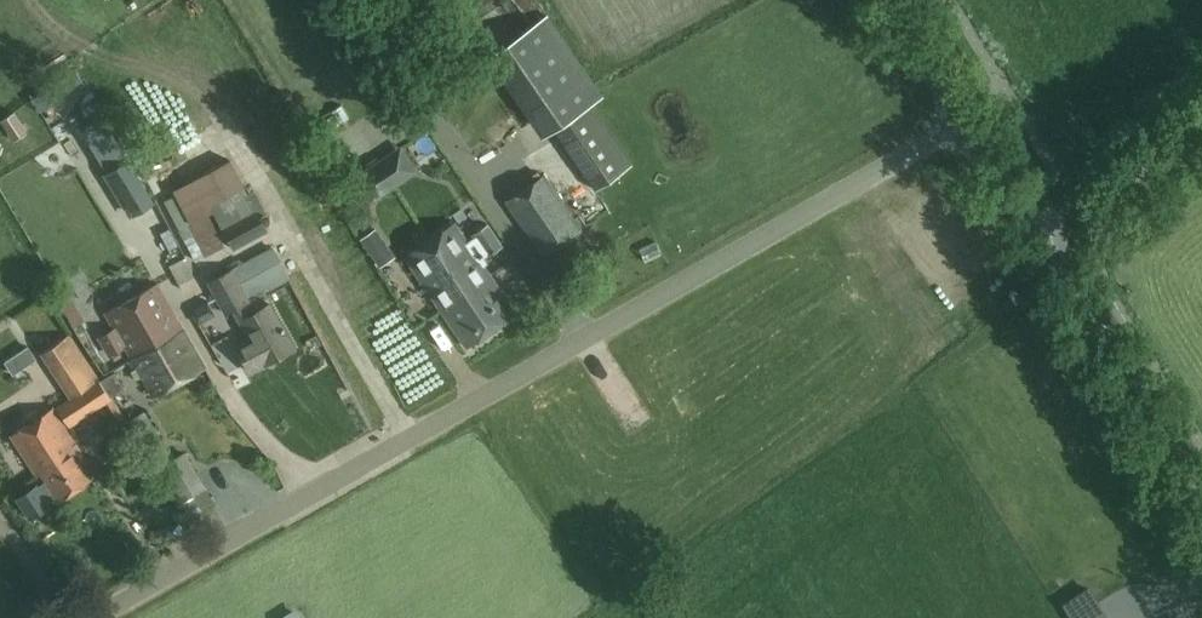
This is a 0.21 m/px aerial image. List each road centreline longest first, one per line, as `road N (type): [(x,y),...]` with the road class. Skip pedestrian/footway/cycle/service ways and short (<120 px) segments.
road 1 (unclassified): [(93,617),(962,121)]
road 2 (unclassified): [(1034,236),(1201,506)]
road 3 (unclassified): [(1034,236),(1081,210),(1201,119)]
road 4 (unclassified): [(886,0),(962,121)]
road 5 (unclassified): [(962,121),(1034,236)]

